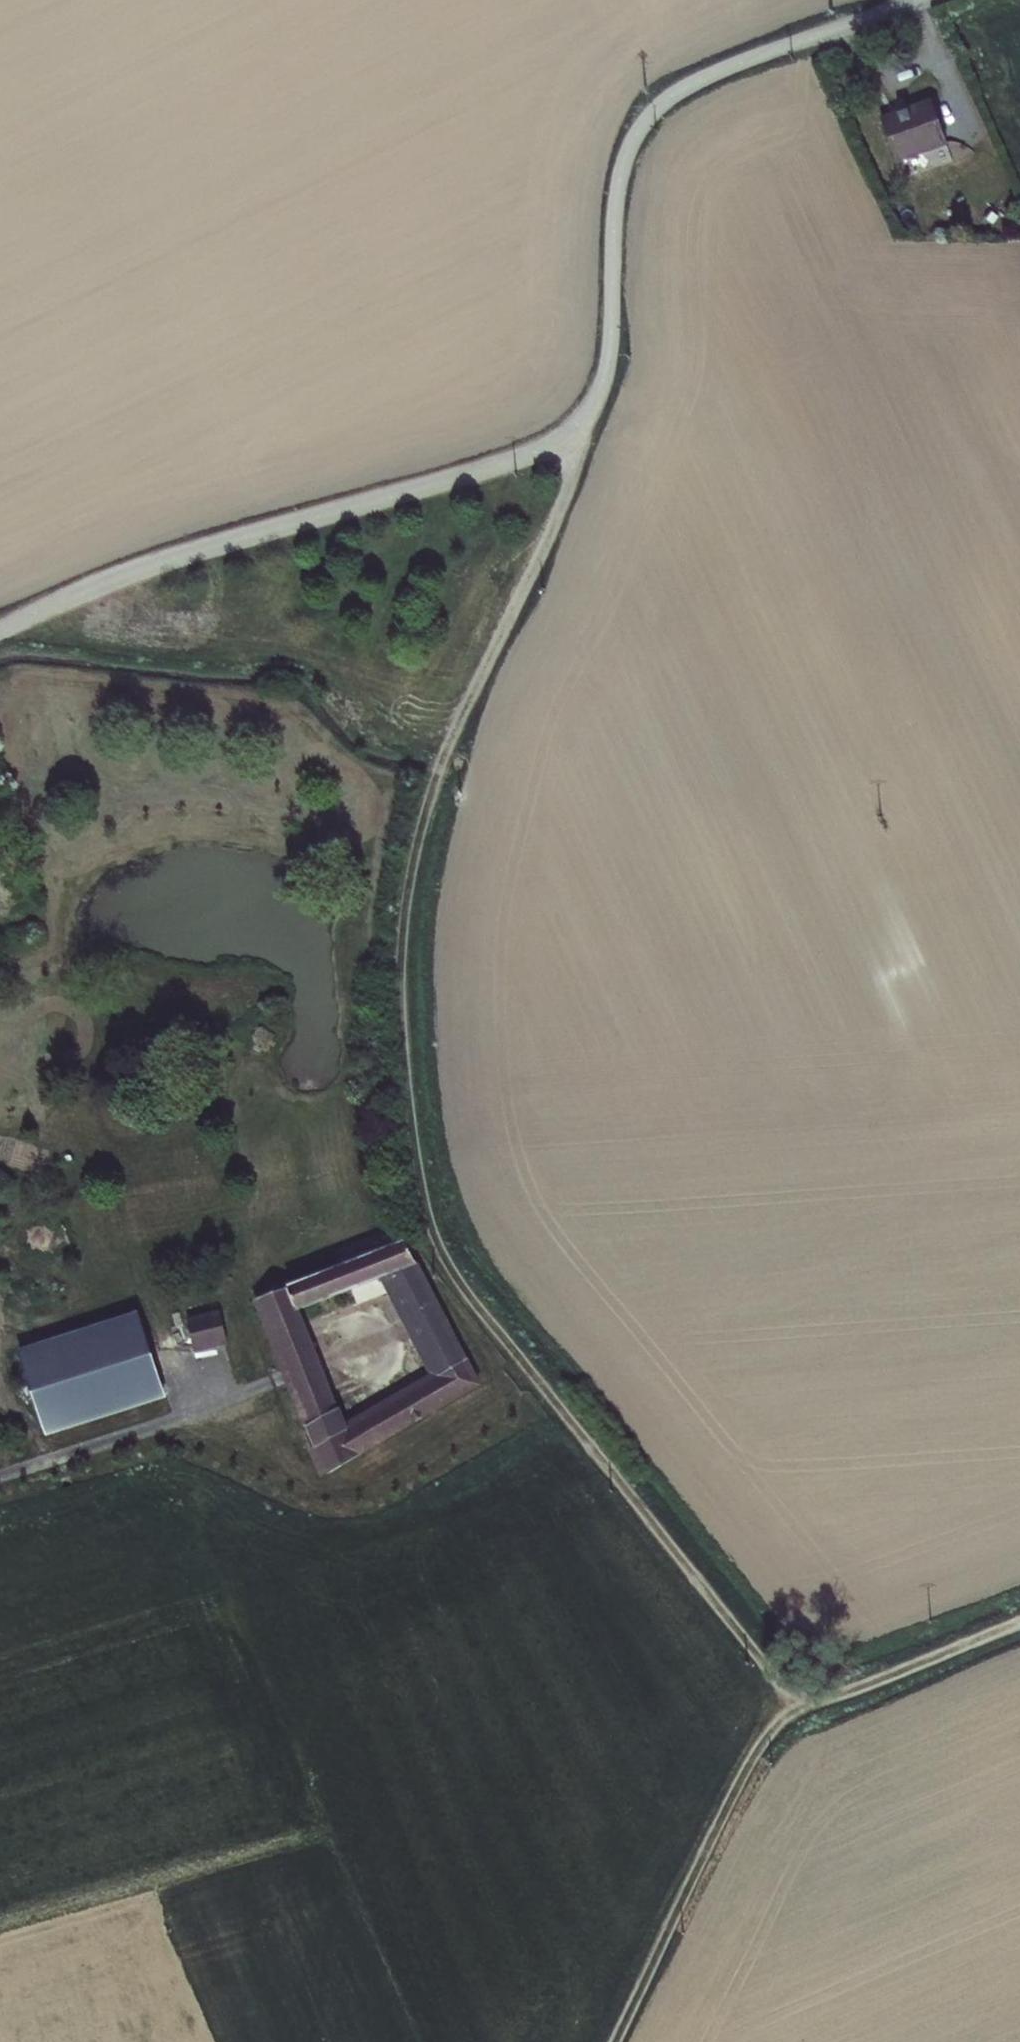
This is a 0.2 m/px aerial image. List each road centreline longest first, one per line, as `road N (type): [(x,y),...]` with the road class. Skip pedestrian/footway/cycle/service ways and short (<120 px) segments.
road 1 (track): [(788,1706),(593,1431),(485,1316),(444,1246),(421,1173),(397,1039),(407,872),(478,605),(569,482),(575,434)]
road 2 (unclassified): [(0,629),(179,555),(513,462),(575,434),(606,372),(618,191),(648,115),(734,64),(914,0)]
road 3 (track): [(1019,1625),(788,1706),(617,2041)]

